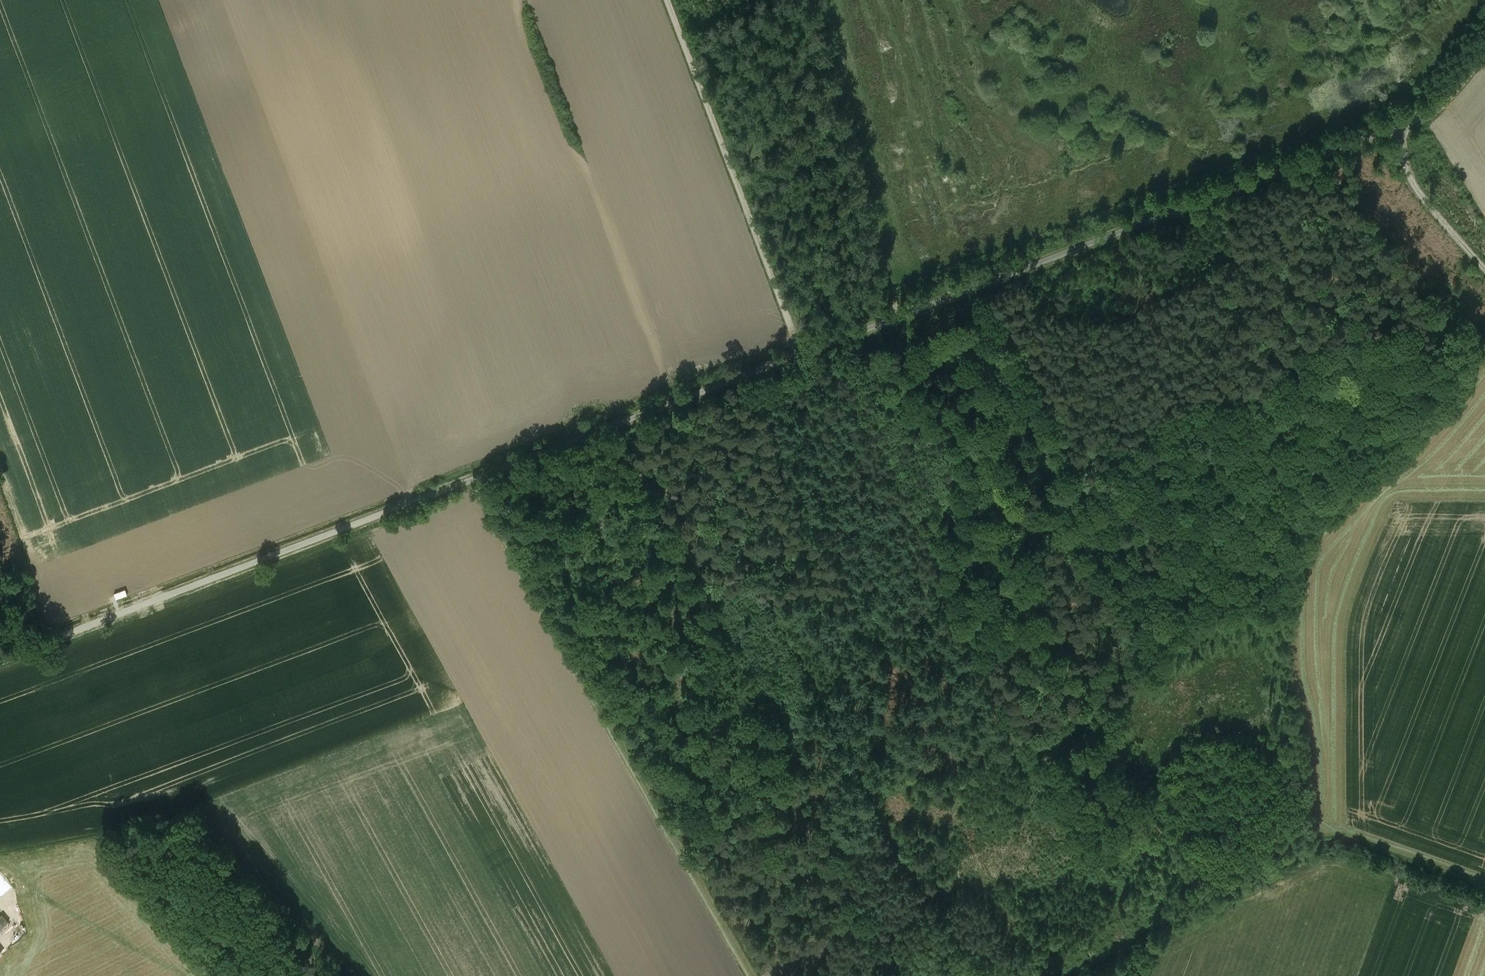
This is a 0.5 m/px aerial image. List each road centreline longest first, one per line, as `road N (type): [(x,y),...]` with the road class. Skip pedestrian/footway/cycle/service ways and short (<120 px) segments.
road 1 (unclassified): [(0,659),(801,354)]
road 2 (unclassified): [(801,354),(1418,119),(1484,51)]
road 3 (unclassified): [(801,354),(669,0)]

